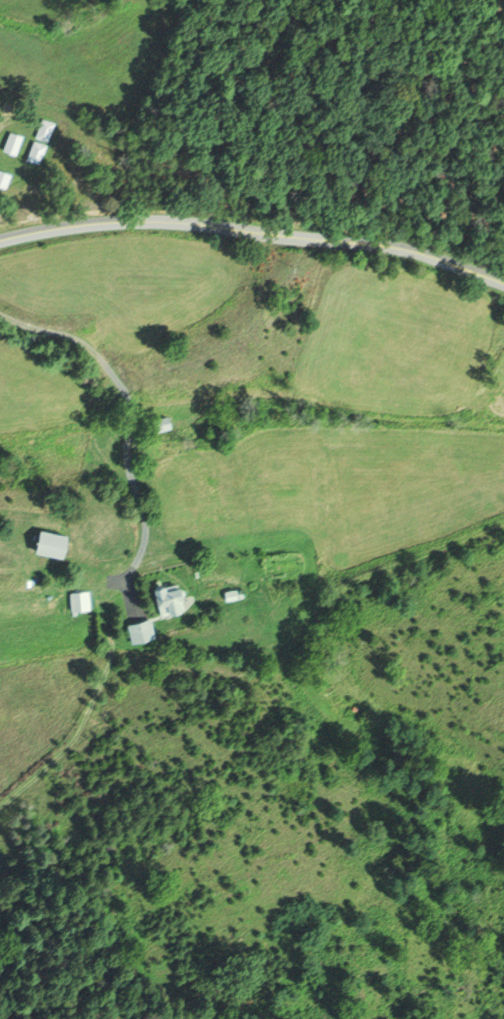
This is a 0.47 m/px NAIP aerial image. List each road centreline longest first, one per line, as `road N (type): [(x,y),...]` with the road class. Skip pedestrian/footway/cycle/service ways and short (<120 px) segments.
road 1 (tertiary): [(503,284),(376,244),(186,222),(96,223),(0,241)]

